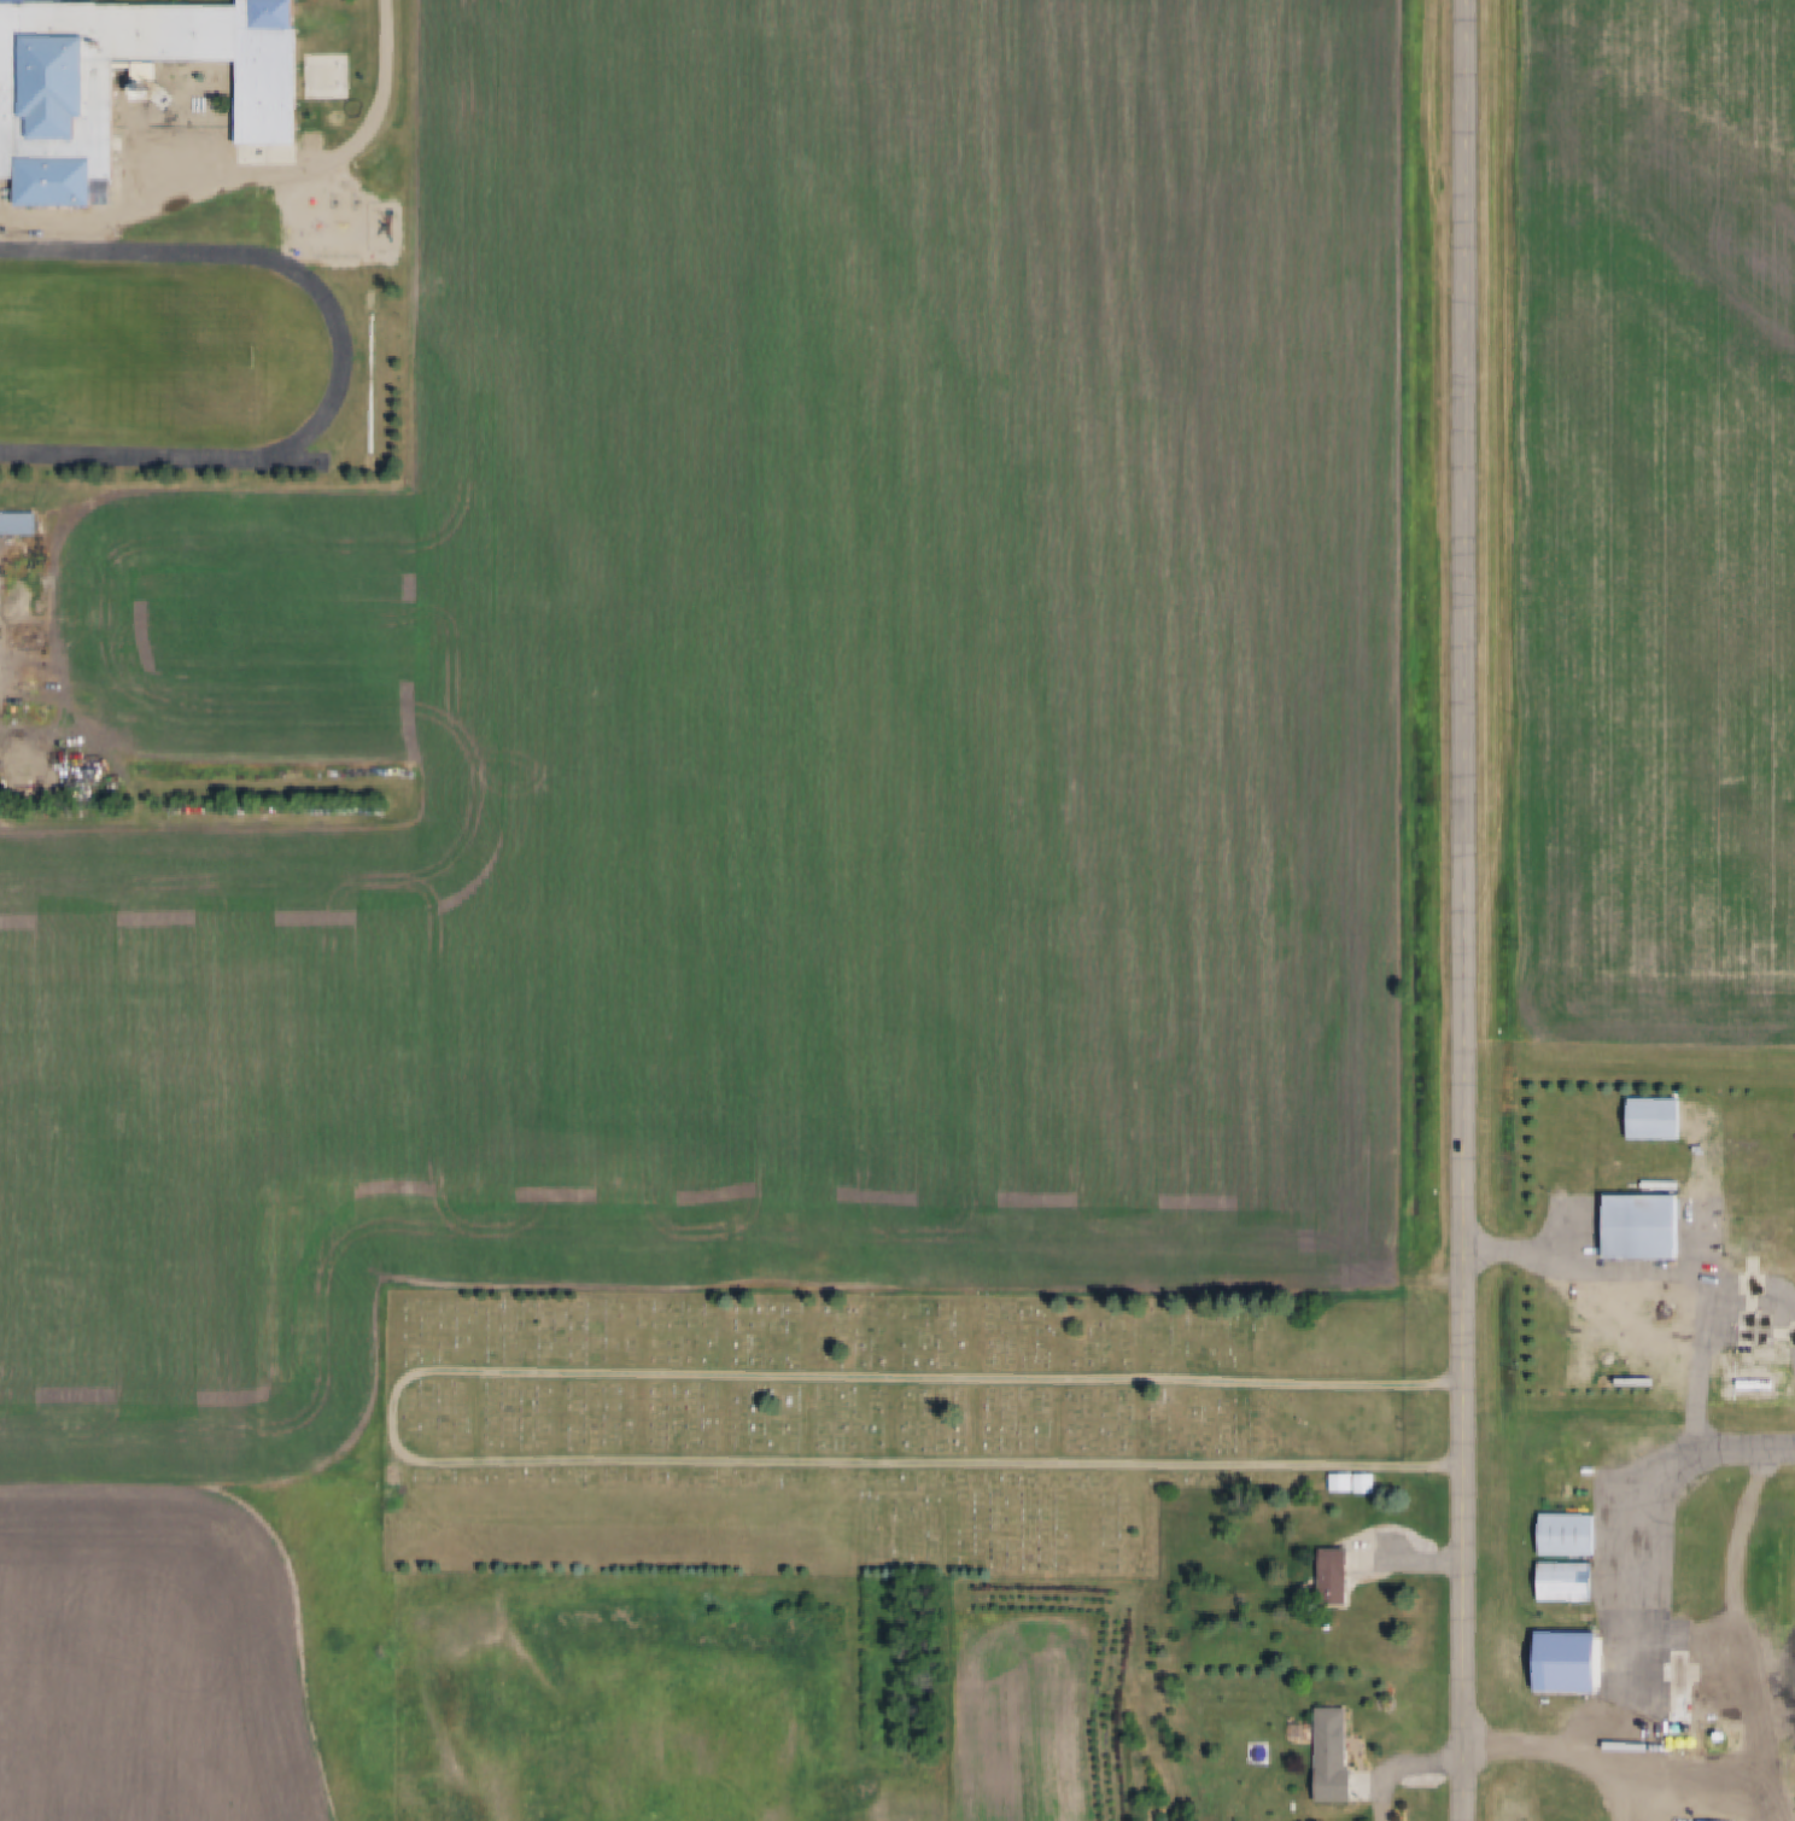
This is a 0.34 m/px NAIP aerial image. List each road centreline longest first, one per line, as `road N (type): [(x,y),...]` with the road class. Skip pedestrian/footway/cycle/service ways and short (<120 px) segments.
road 1 (tertiary): [(1471,1820),(1470,0)]
road 2 (residential): [(0,212),(131,209),(187,174),(291,174),(320,165),(373,133),(388,106),(391,77)]

